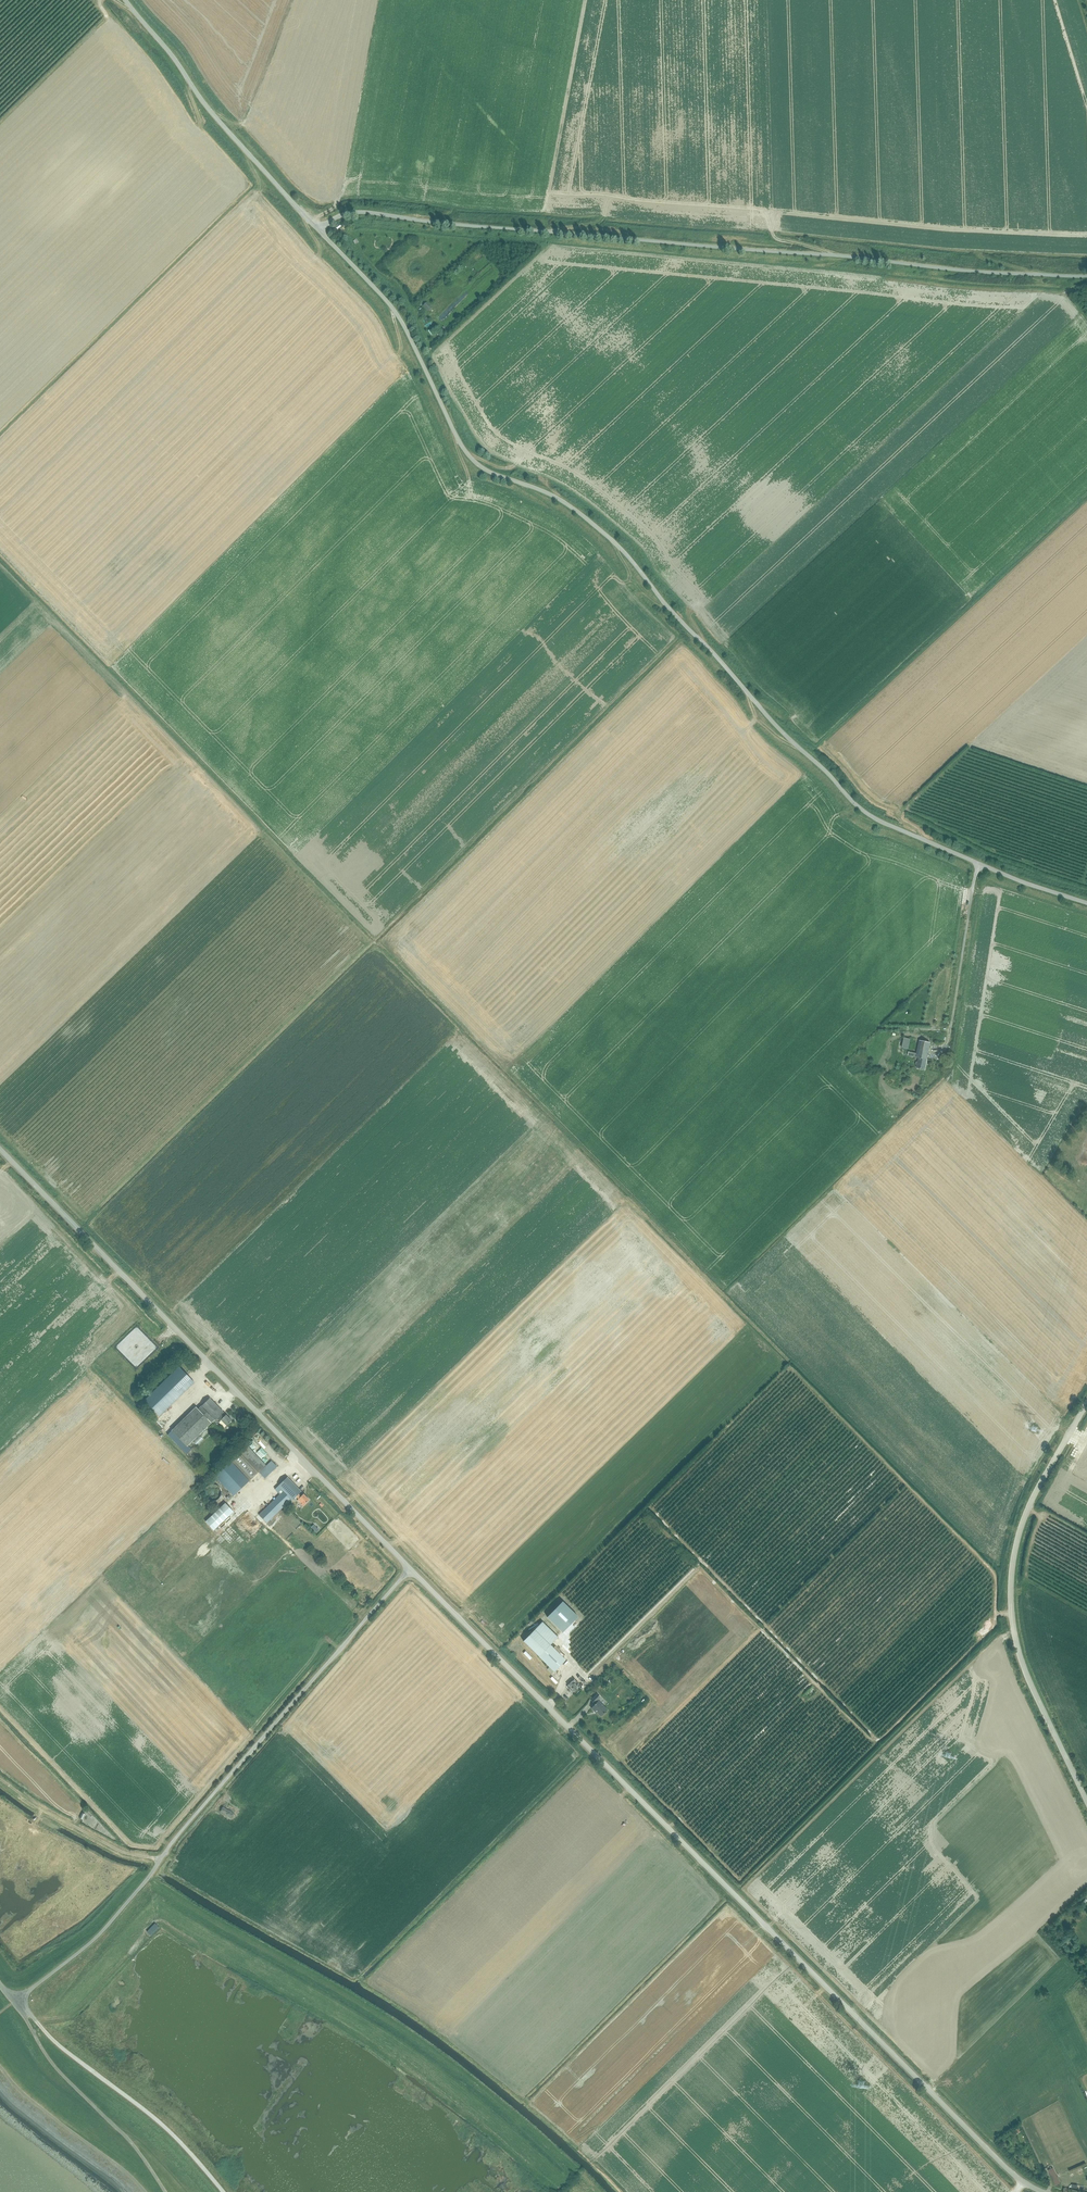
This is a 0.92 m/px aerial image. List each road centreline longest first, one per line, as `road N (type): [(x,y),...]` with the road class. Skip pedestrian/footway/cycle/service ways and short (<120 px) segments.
road 1 (unclassified): [(979,864),(856,806),(623,551),(558,499),(478,464),(390,305),(319,230)]
road 2 (unclassified): [(1043,2191),(1020,2181),(409,1570)]
road 3 (unclassified): [(1086,275),(351,213),(319,230)]
road 4 (unclassified): [(409,1570),(0,1152)]
road 5 (unclassified): [(17,2001),(102,1932),(409,1570)]
road 6 (tertiary): [(1086,1805),(1020,1661),(1010,1611),(1025,1512),(1086,1403)]
road 7 (unclassified): [(319,230),(219,122),(126,0)]
road 8 (track): [(223,2191),(154,2116),(50,2038),(17,2001)]
road 9 (track): [(0,1779),(115,1848),(160,1859)]
road 10 (unclassified): [(979,864),(951,1028)]

